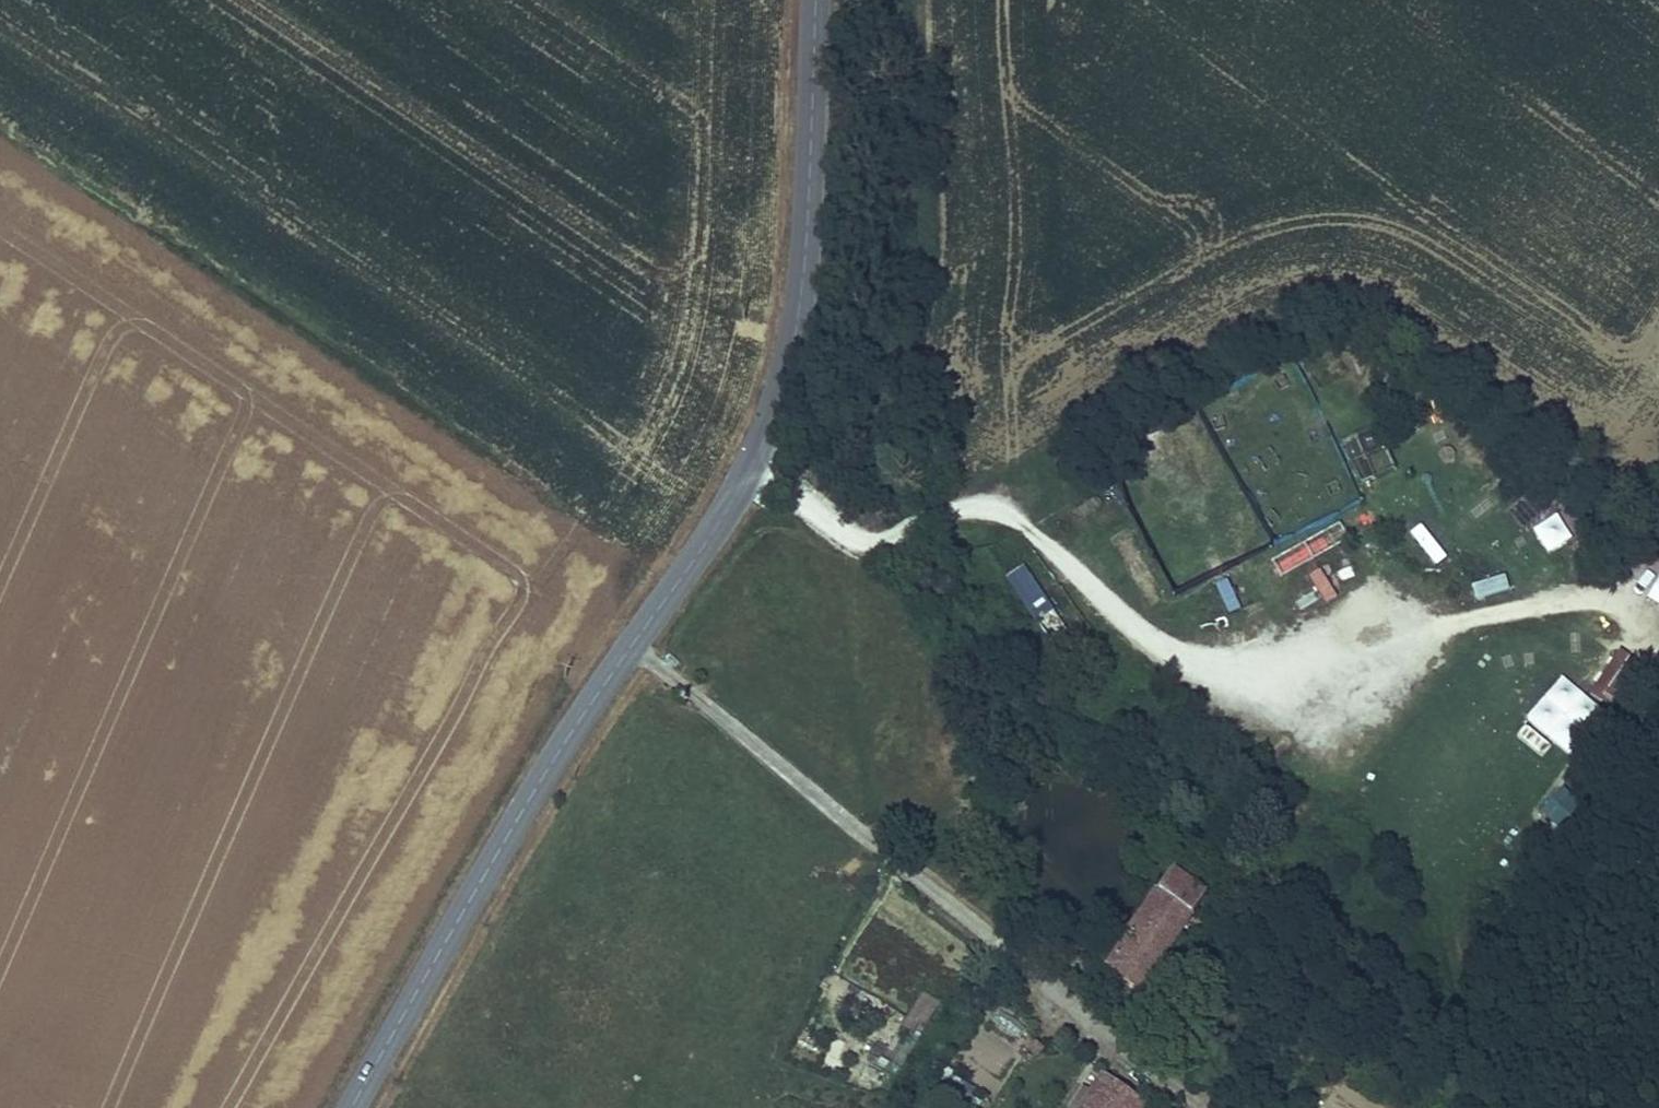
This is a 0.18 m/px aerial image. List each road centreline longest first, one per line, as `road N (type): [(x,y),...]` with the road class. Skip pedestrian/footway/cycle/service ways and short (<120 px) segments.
road 1 (tertiary): [(816,0),(800,311),(764,440),(710,537),(554,759),(352,1107)]

